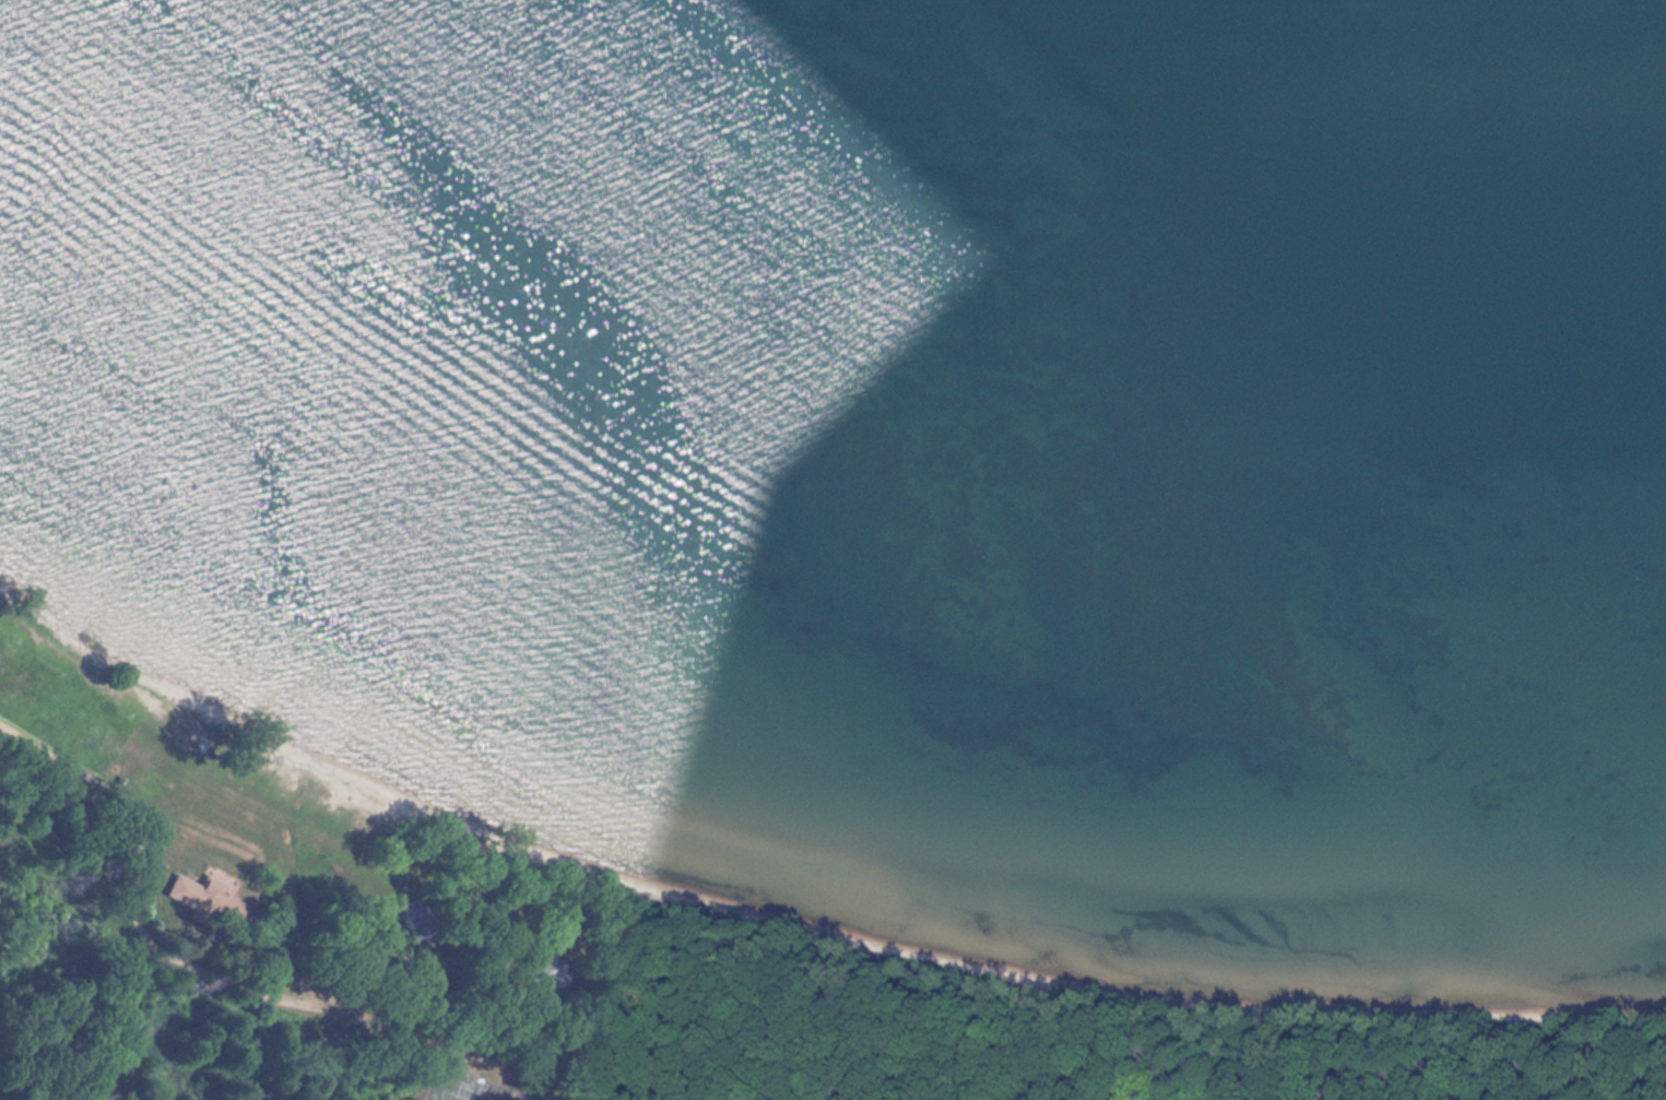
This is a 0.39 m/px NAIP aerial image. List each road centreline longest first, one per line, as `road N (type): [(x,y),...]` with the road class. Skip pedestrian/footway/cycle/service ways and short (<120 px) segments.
road 1 (residential): [(0,725),(123,792),(144,827),(139,937),(212,978),(345,1014),(454,1057),(478,1057),(543,1014)]

